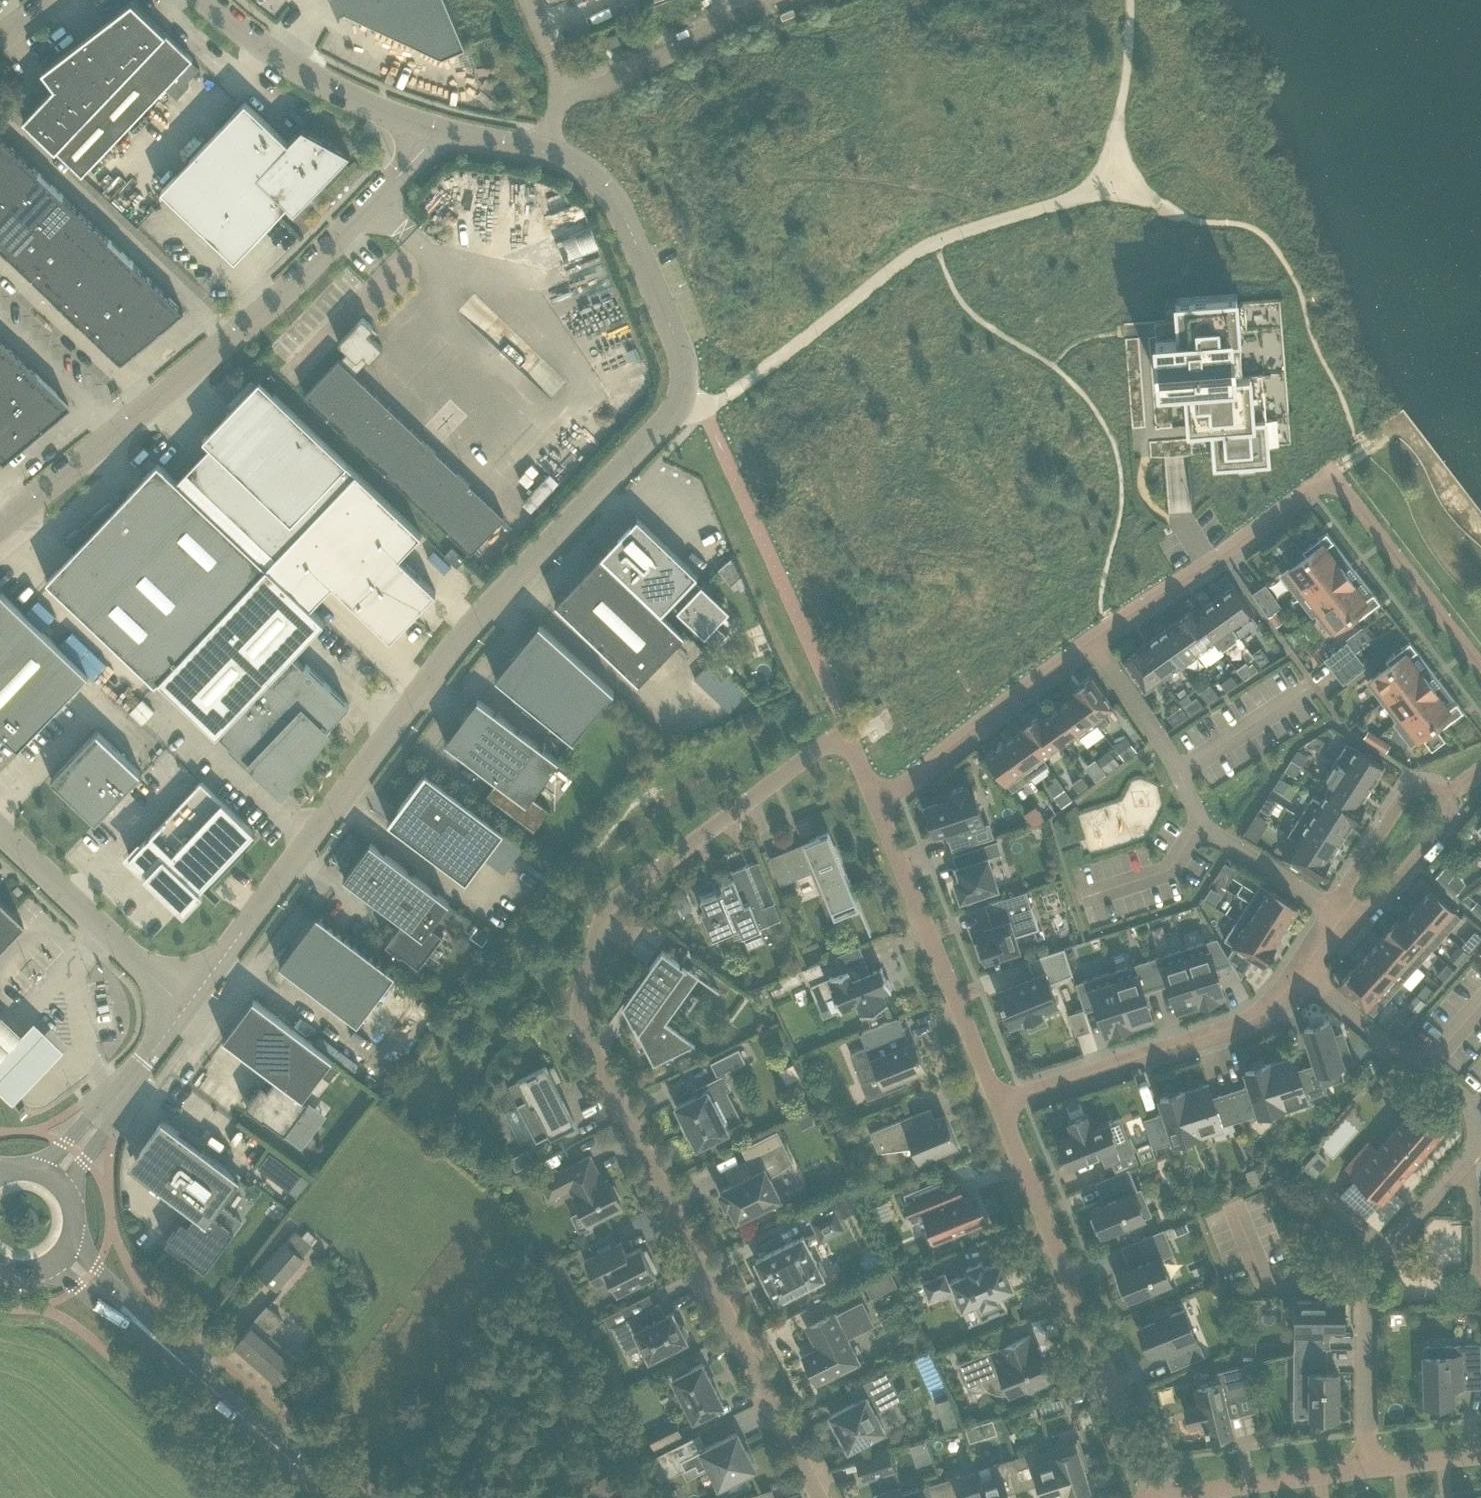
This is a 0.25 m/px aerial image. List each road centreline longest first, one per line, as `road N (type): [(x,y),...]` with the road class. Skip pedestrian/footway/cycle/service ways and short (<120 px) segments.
road 1 (unclassified): [(546,153),(589,172),(615,200),(679,347),(680,408),(480,613),(188,1003)]
road 2 (residential): [(818,1497),(576,1019),(606,908),(845,731)]
road 3 (unclassified): [(0,528),(251,314),(438,135)]
road 4 (residential): [(1092,641),(1328,476),(1480,668)]
road 5 (residential): [(1152,1497),(999,1103)]
road 6 (residential): [(1092,641),(1181,770),(1205,829),(1333,909)]
road 7 (residential): [(1303,965),(1240,1023),(999,1103)]
road 8 (residential): [(999,1103),(874,797)]
road 9 (residential): [(1458,1171),(1366,1281),(1368,1468)]
road 10 (residential): [(1303,965),(1375,1036),(1473,1108),(1476,1150),(1458,1171)]
road 11 (secondary): [(333,1497),(129,1317)]
road 12 (residential): [(874,797),(1092,641)]
road 13 (unclassified): [(212,0),(269,52),(438,135)]
road 14 (unclassified): [(188,1003),(0,826)]
road 15 (residential): [(1169,1497),(1368,1468)]
road 16 (residential): [(1333,909),(1351,925),(1450,820),(1446,796)]
road 17 (residential): [(1446,796),(1415,787),(1403,796),(1333,909)]
road 18 (residential): [(546,153),(563,95),(525,0)]
road 19 (residential): [(1477,1295),(1478,1190),(1458,1171)]
road 20 (unclassified): [(188,1003),(115,1104)]

